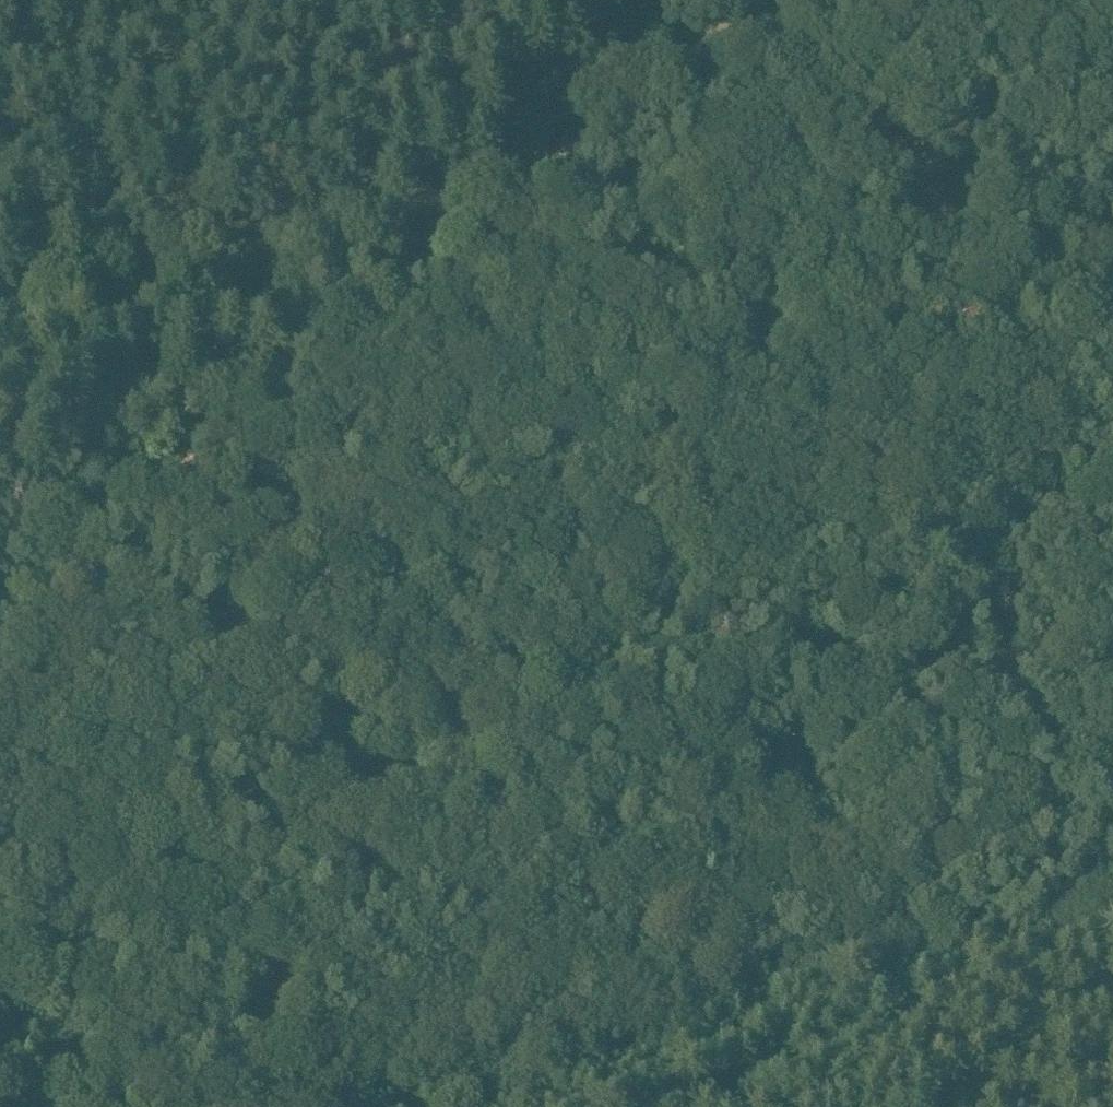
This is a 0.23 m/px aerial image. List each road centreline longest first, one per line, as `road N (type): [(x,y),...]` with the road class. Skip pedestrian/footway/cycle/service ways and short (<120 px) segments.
road 1 (track): [(753,0),(0,624)]

